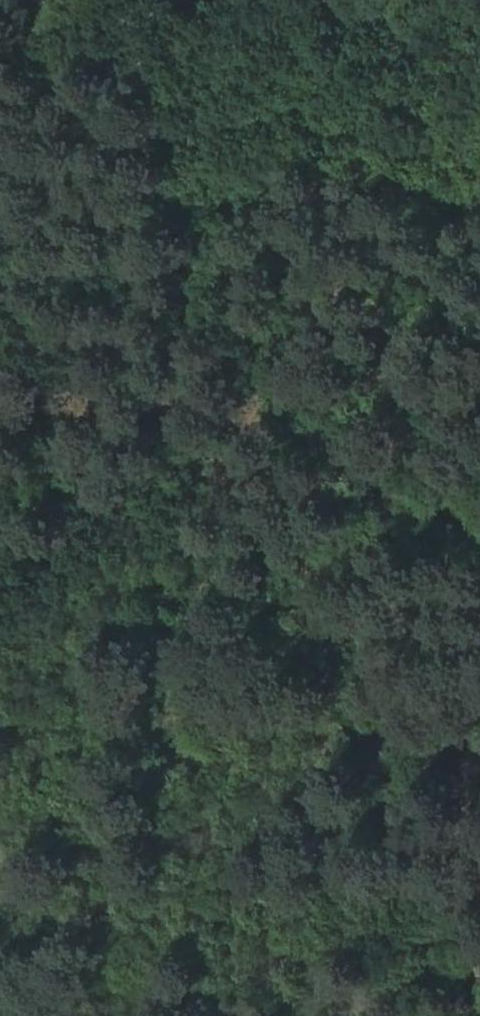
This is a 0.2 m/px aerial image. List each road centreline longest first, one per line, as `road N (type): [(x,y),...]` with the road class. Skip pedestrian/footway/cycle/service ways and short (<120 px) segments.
road 1 (track): [(479,814),(48,1015)]

